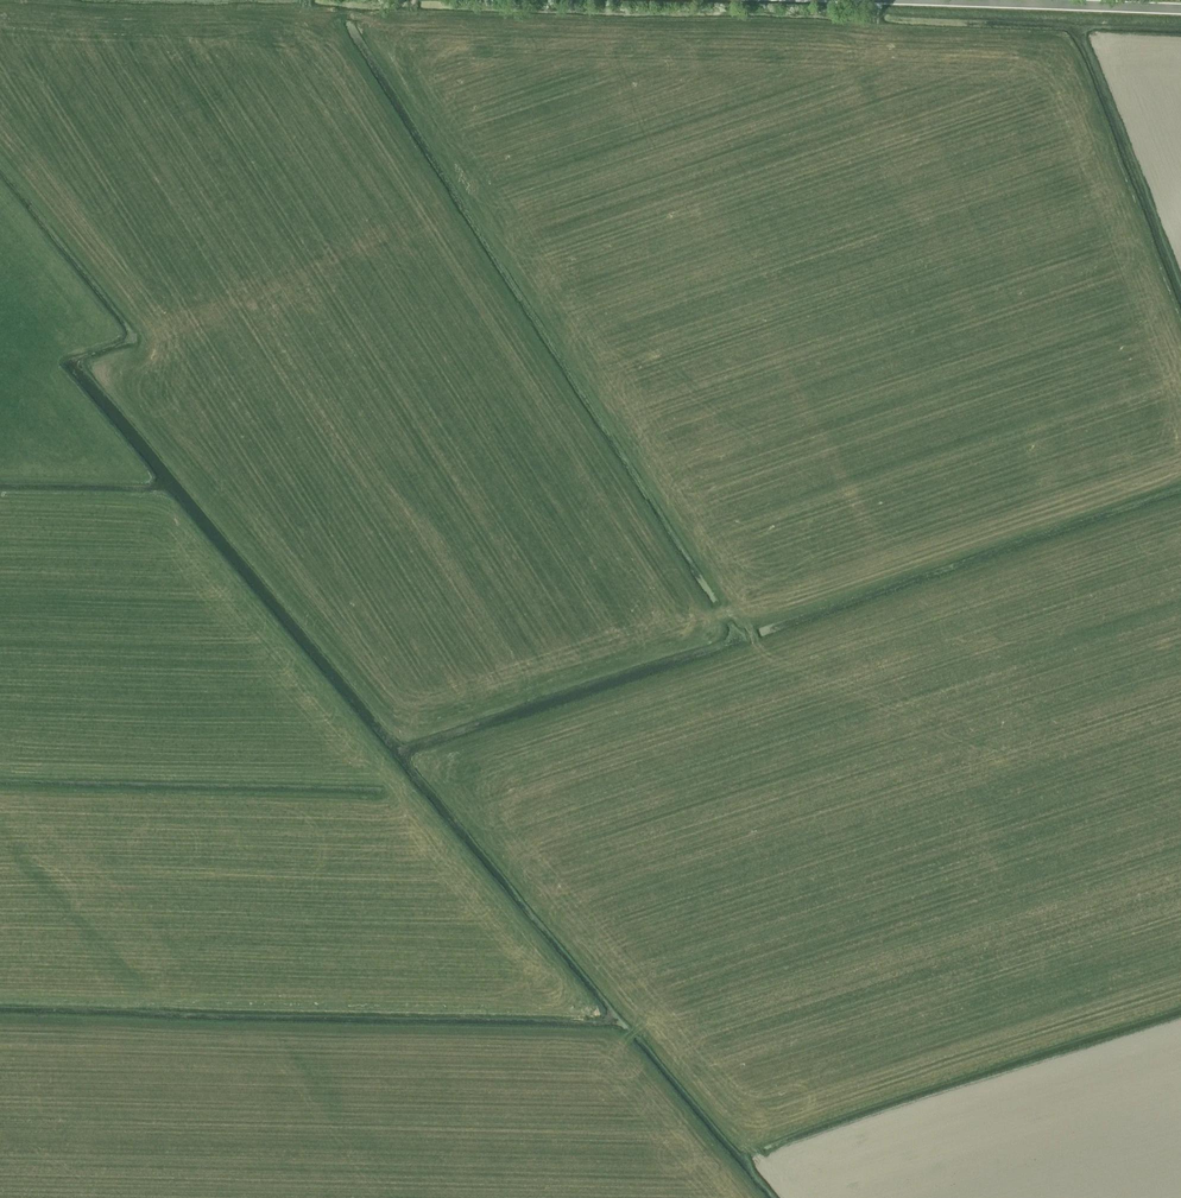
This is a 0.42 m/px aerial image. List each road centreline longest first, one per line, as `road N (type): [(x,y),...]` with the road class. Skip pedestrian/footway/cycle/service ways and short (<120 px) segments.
road 1 (tertiary): [(1180,8),(931,0)]

